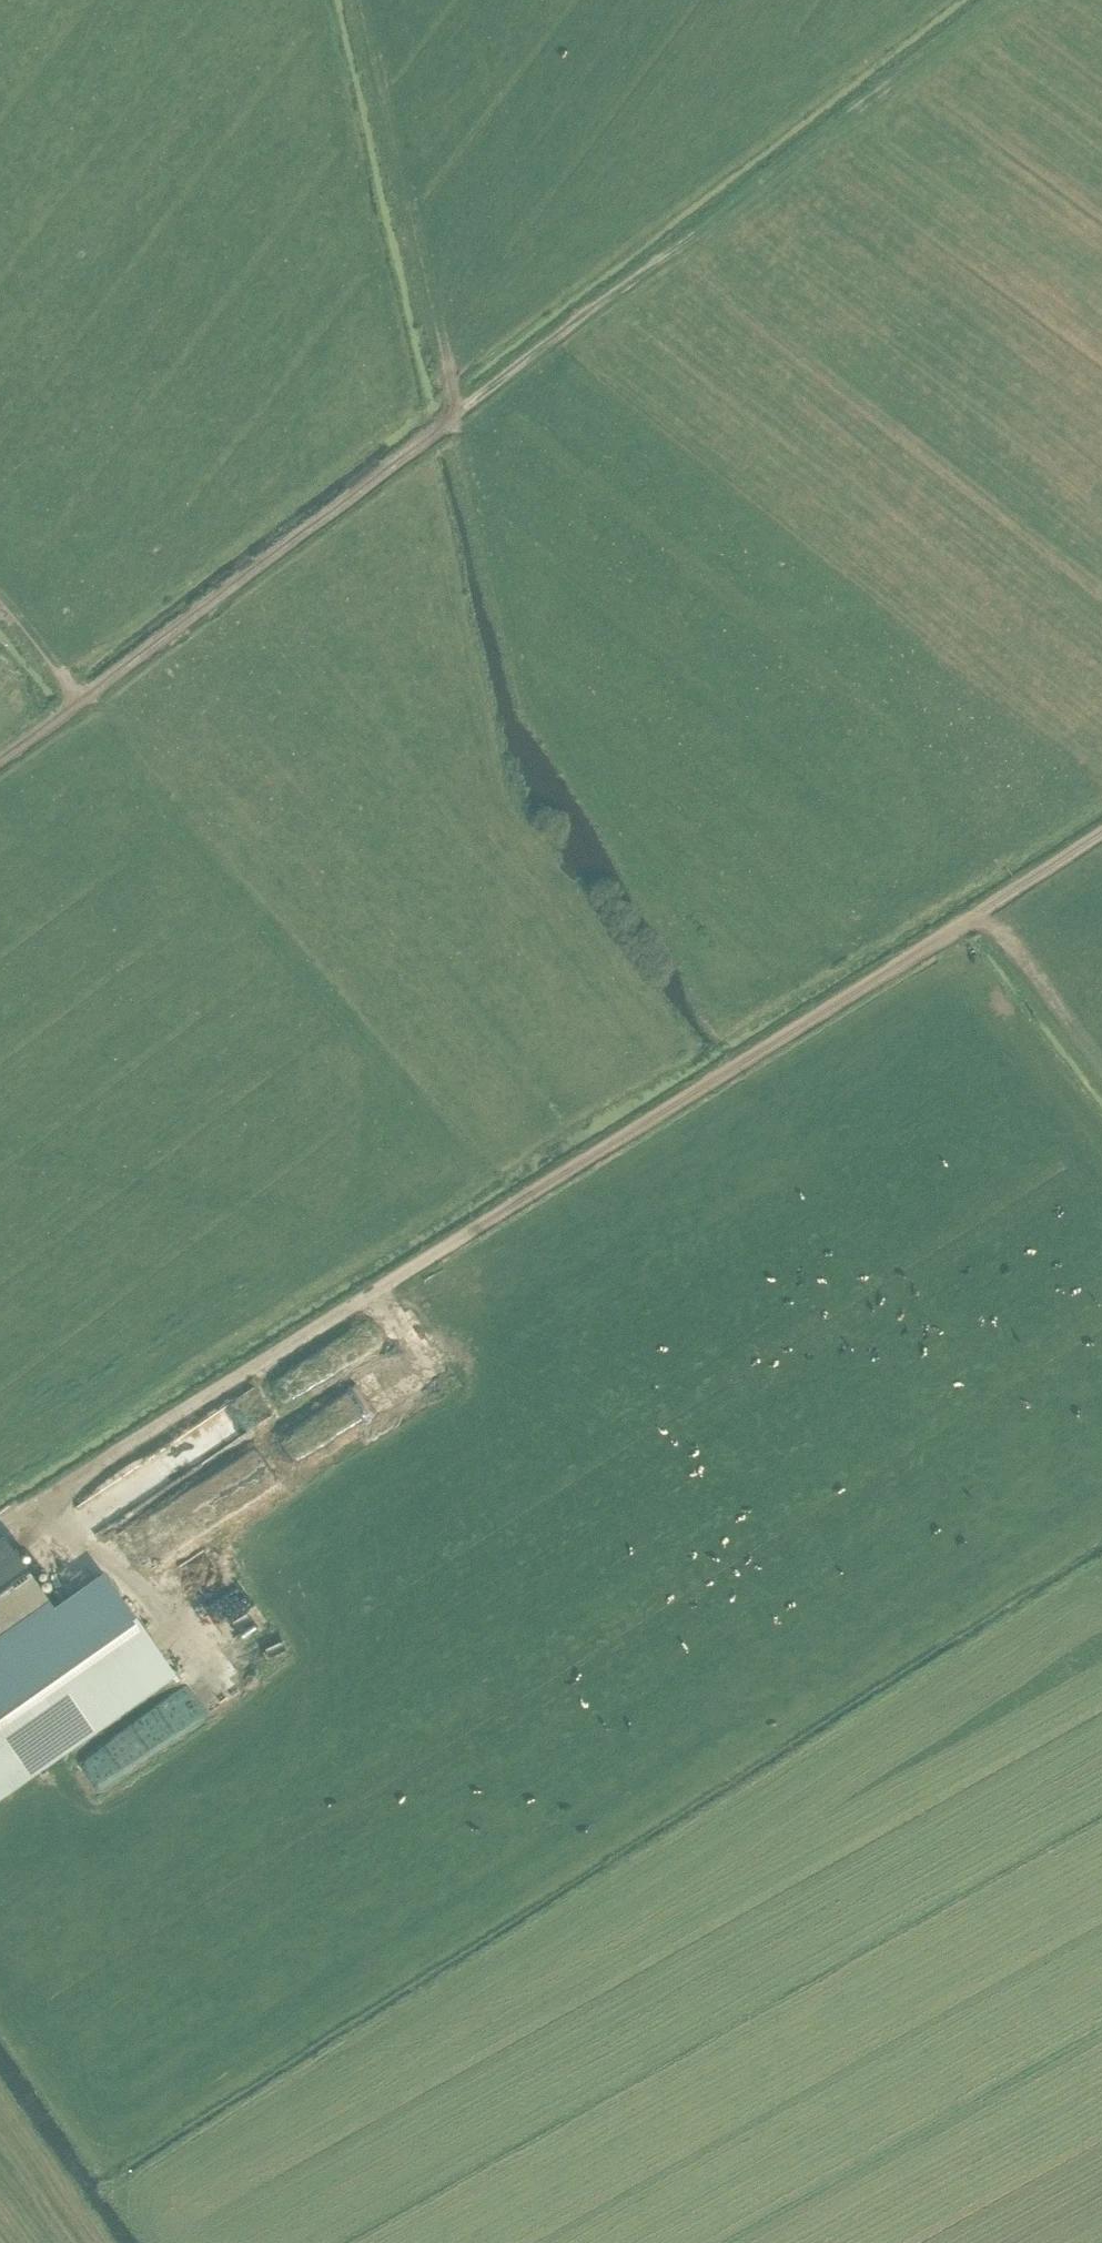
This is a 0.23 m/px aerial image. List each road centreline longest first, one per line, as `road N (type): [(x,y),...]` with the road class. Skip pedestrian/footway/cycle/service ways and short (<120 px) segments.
road 1 (track): [(1101,835),(0,1531)]

